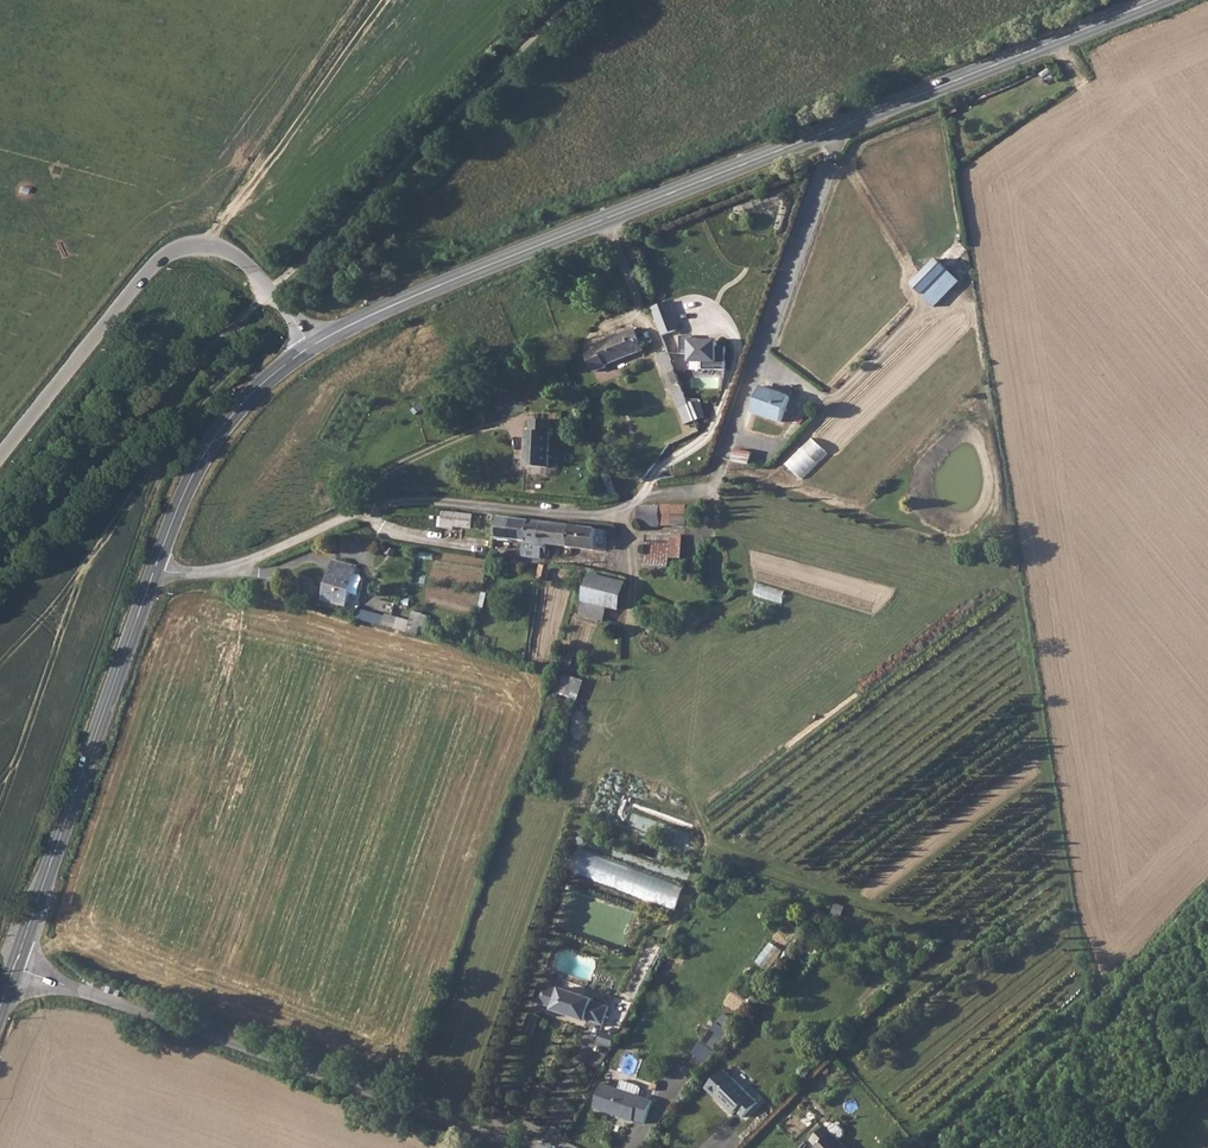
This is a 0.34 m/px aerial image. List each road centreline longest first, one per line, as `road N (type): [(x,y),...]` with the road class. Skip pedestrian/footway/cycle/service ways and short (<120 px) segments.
road 1 (secondary): [(1157,0),(466,274),(312,346)]
road 2 (unclassified): [(155,568),(221,569),(393,505),(611,514),(710,484)]
road 3 (unclassified): [(14,968),(524,1147)]
road 4 (unclassified): [(0,460),(149,270),(179,247),(212,246),(245,262),(312,346)]
road 5 (secondary): [(155,568),(14,968)]
road 6 (secondary): [(312,346),(254,390),(213,437),(155,568)]

